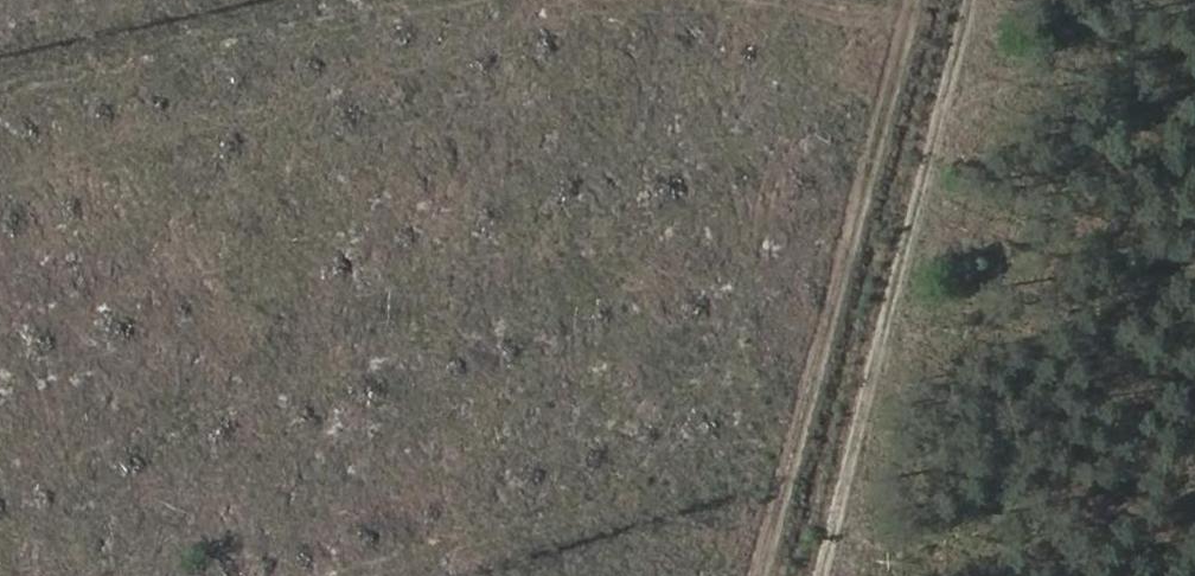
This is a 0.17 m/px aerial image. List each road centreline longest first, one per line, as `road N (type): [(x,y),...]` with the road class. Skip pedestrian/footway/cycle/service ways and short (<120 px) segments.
road 1 (track): [(786,575),(938,0)]

